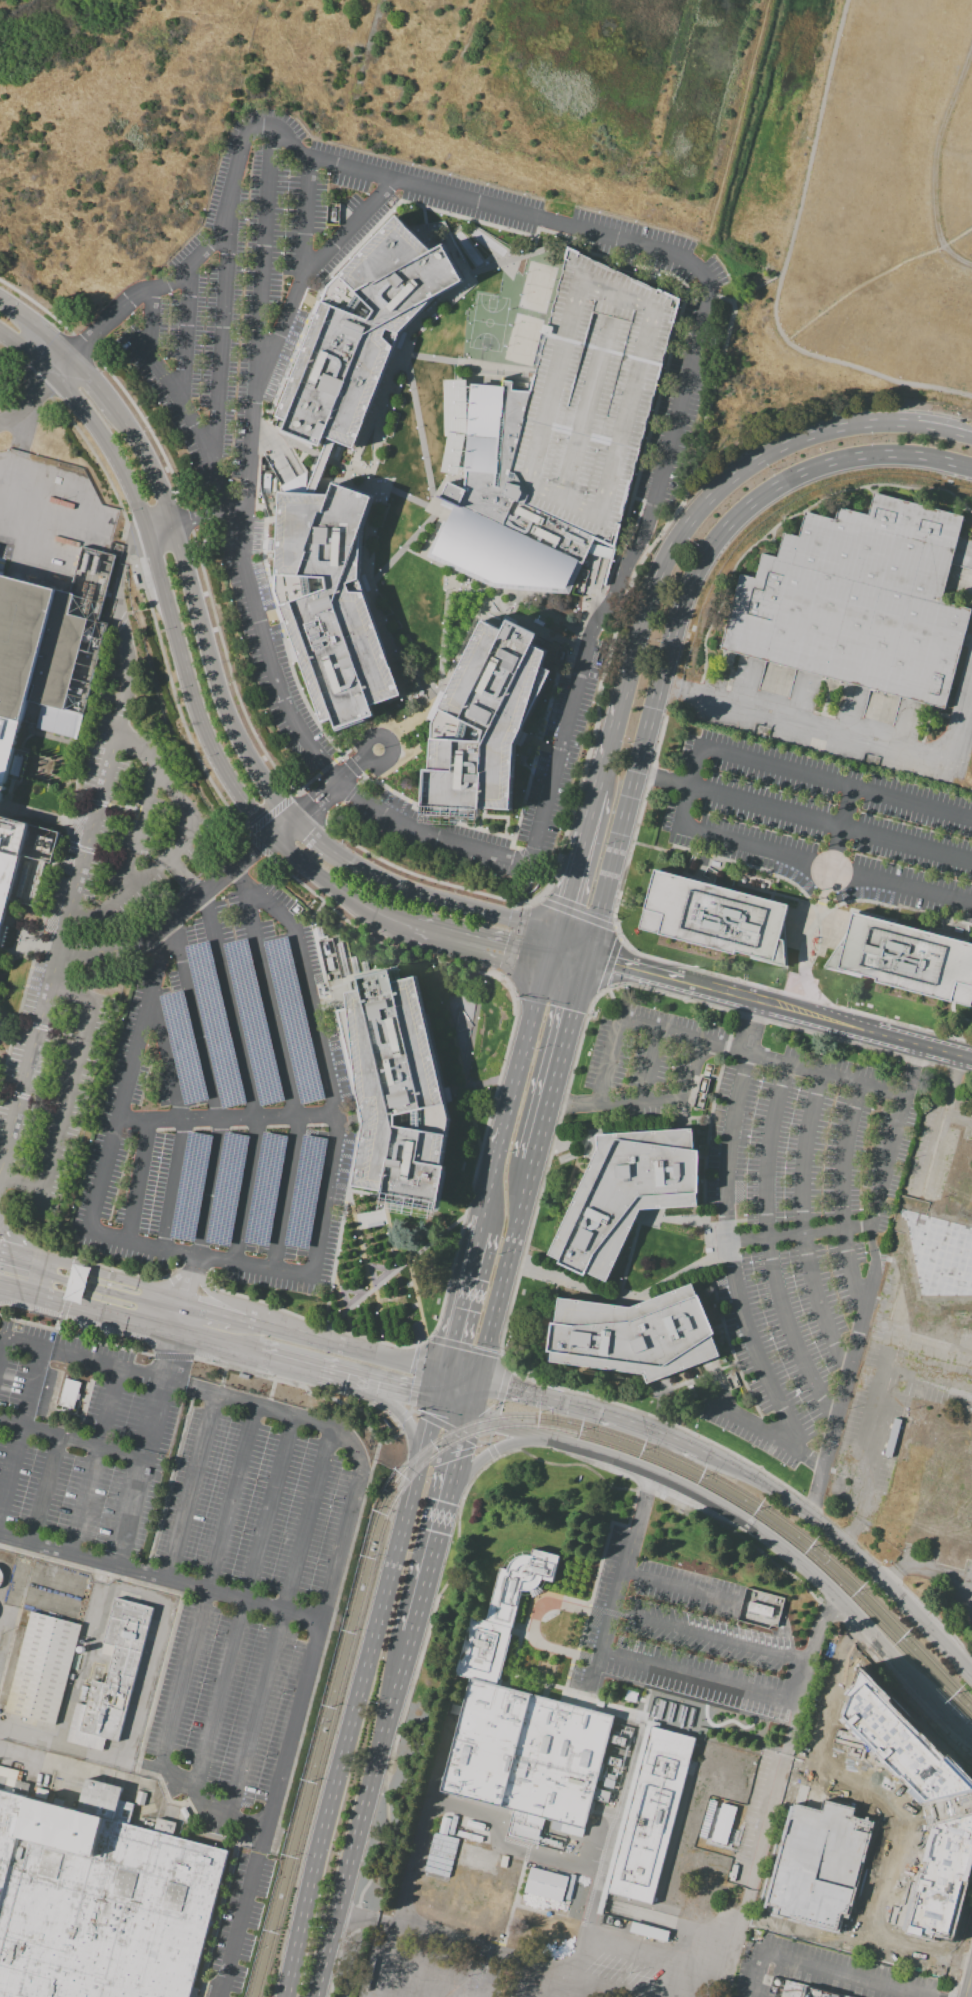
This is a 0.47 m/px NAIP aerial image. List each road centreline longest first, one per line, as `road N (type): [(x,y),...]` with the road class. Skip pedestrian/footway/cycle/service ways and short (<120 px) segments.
road 1 (residential): [(0,1168),(129,694),(119,578),(151,536)]
road 2 (tertiary): [(56,374),(137,493),(208,731),(249,805),(276,835)]
road 3 (primary): [(586,957),(681,606),(729,527),(775,489)]
road 4 (primary): [(409,1509),(285,1996)]
road 5 (secondary): [(564,1443),(651,1472),(759,1530),(816,1576),(932,1700)]
road 6 (tertiary): [(296,818),(232,721),(160,484),(118,411)]
road 7 (primary): [(314,1996),(413,1634)]
road 8 (secondary): [(971,1679),(838,1537),(699,1450)]
road 9 (residential): [(70,1304),(345,1377)]
road 10 (primary): [(547,942),(487,1214)]
road 11 (residential): [(445,1371),(187,1305)]
road 12 (tertiary): [(547,942),(514,921),(392,886),(332,852)]
road 13 (secondary): [(699,1450),(607,1413),(478,1378)]
road 14 (primary): [(759,457),(687,519),(656,573),(634,639)]
road 15 (primary): [(478,1378),(534,1165)]
road 16 (primary): [(971,433),(877,420),(814,432),(759,457)]
road 17 (primary): [(534,1165),(586,957)]
road 18 (primary): [(775,489),(860,459),(925,459),(971,471)]
road 19 (tertiary): [(696,985),(864,1031)]
road 20 (residential): [(276,835),(148,940)]
road 21 (primary): [(345,1377),(404,1417),(413,1441),(409,1509)]
road 22 (primary): [(487,1214),(445,1371)]
road 23 (primary): [(634,639),(592,787)]
road 24 (tertiary): [(410,919),(505,945),(547,942)]
road 25 (primary): [(413,1634),(446,1500)]
road 26 (primary): [(446,1500),(493,1454),(564,1443)]

